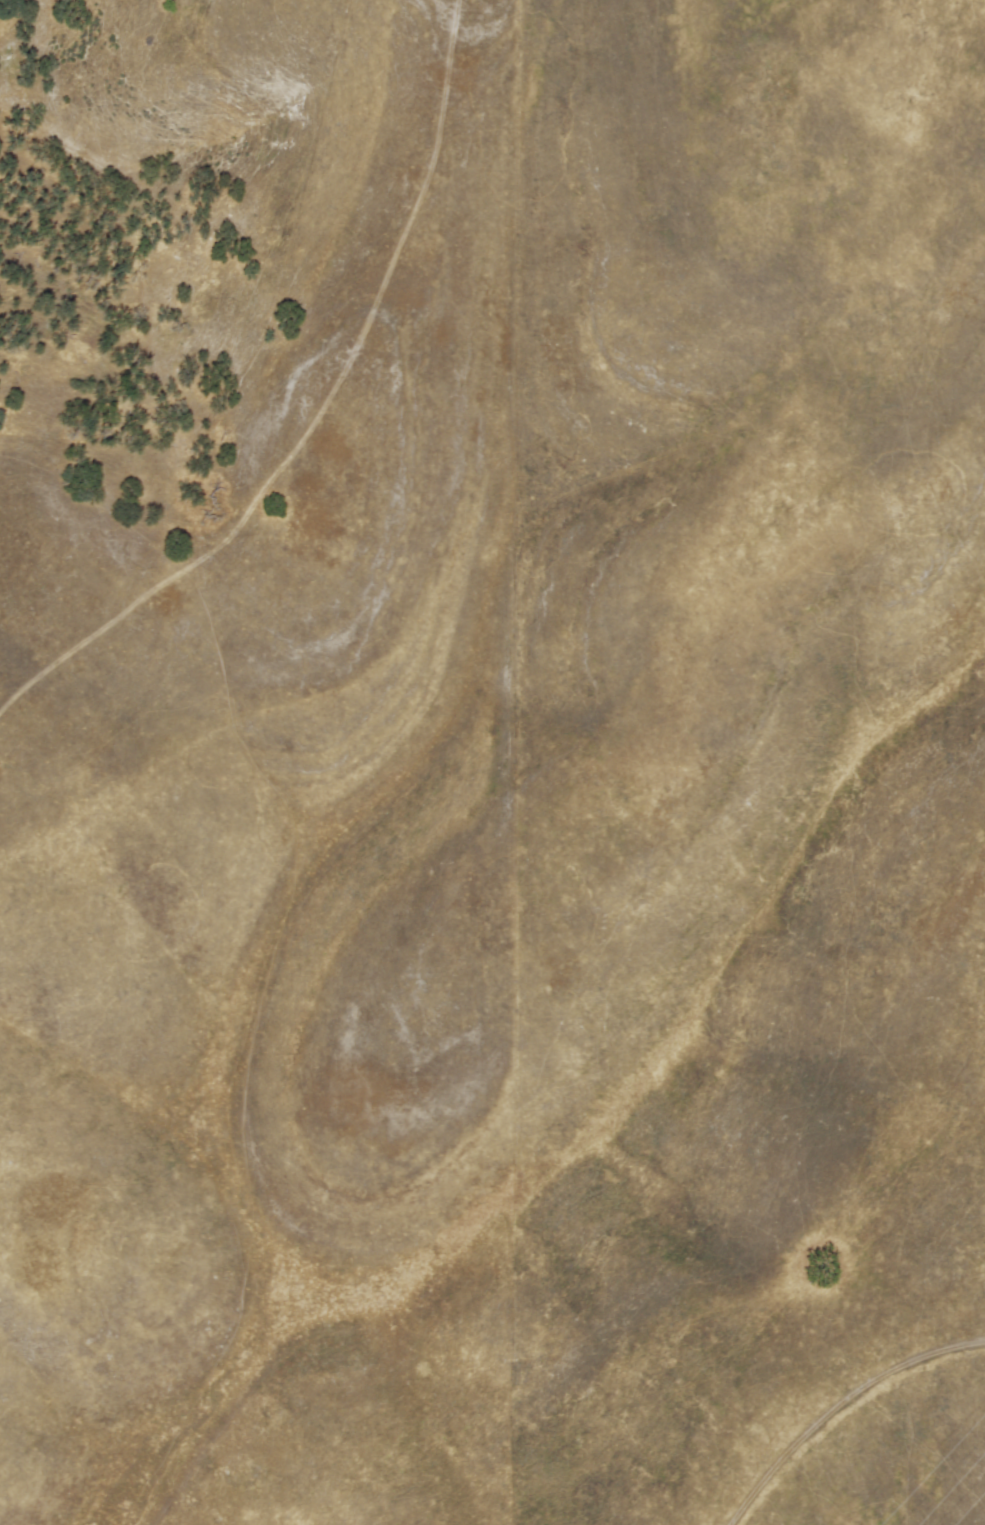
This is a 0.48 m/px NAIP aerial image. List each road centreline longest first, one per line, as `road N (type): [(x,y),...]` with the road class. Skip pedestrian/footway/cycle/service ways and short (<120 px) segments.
road 1 (track): [(984,1344),(914,1359),(840,1398),(795,1447),(781,1481),(735,1524)]

